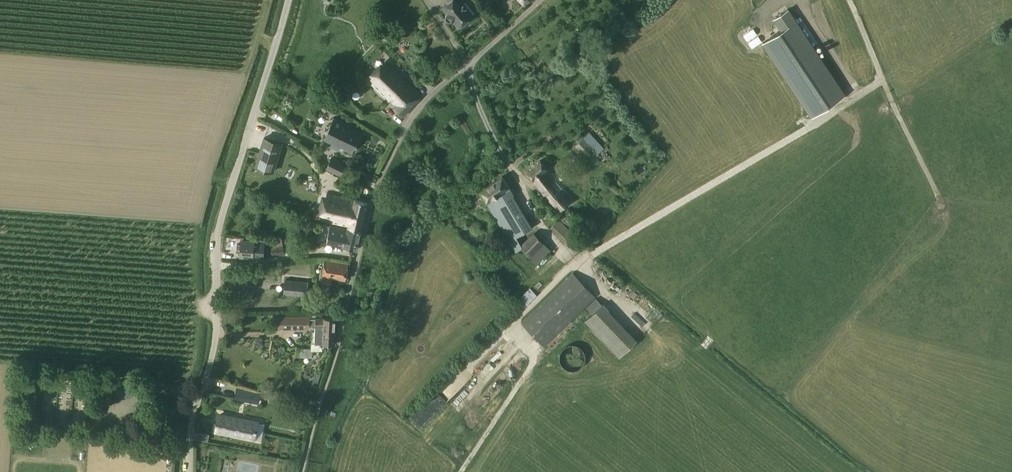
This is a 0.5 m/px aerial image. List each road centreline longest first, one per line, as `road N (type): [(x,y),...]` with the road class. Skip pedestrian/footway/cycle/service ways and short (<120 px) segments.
road 1 (unclassified): [(302,471),(376,189),(403,132),(436,88),(542,0)]
road 2 (unclassified): [(289,0),(221,220),(216,332),(193,421),(189,471)]

